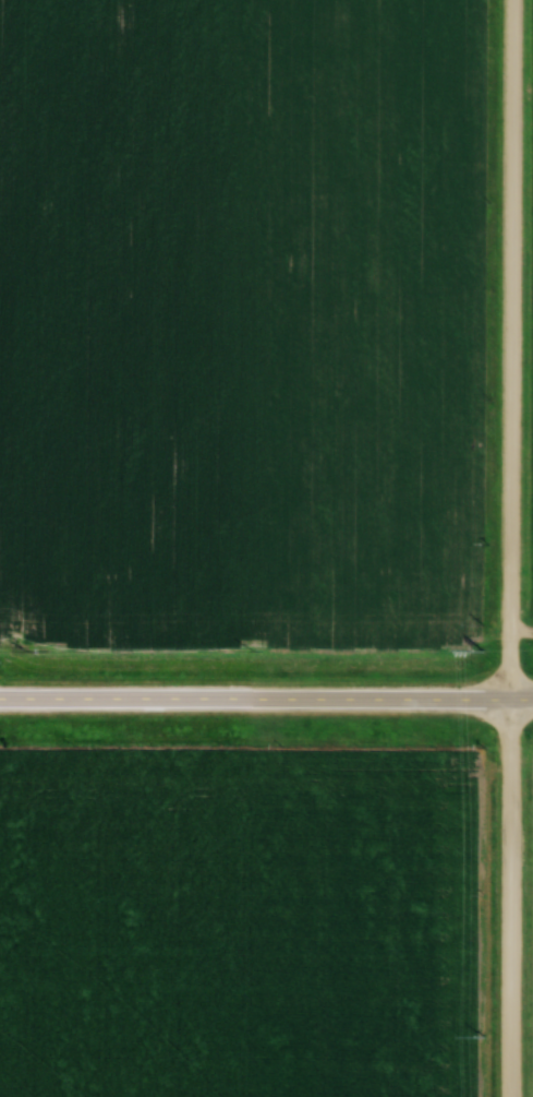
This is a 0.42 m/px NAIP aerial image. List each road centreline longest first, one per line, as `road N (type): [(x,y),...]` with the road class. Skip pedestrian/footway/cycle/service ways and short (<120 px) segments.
road 1 (residential): [(512,702),(514,0)]
road 2 (secondary): [(0,702),(532,702)]
road 3 (tertiary): [(512,1096),(512,702)]

